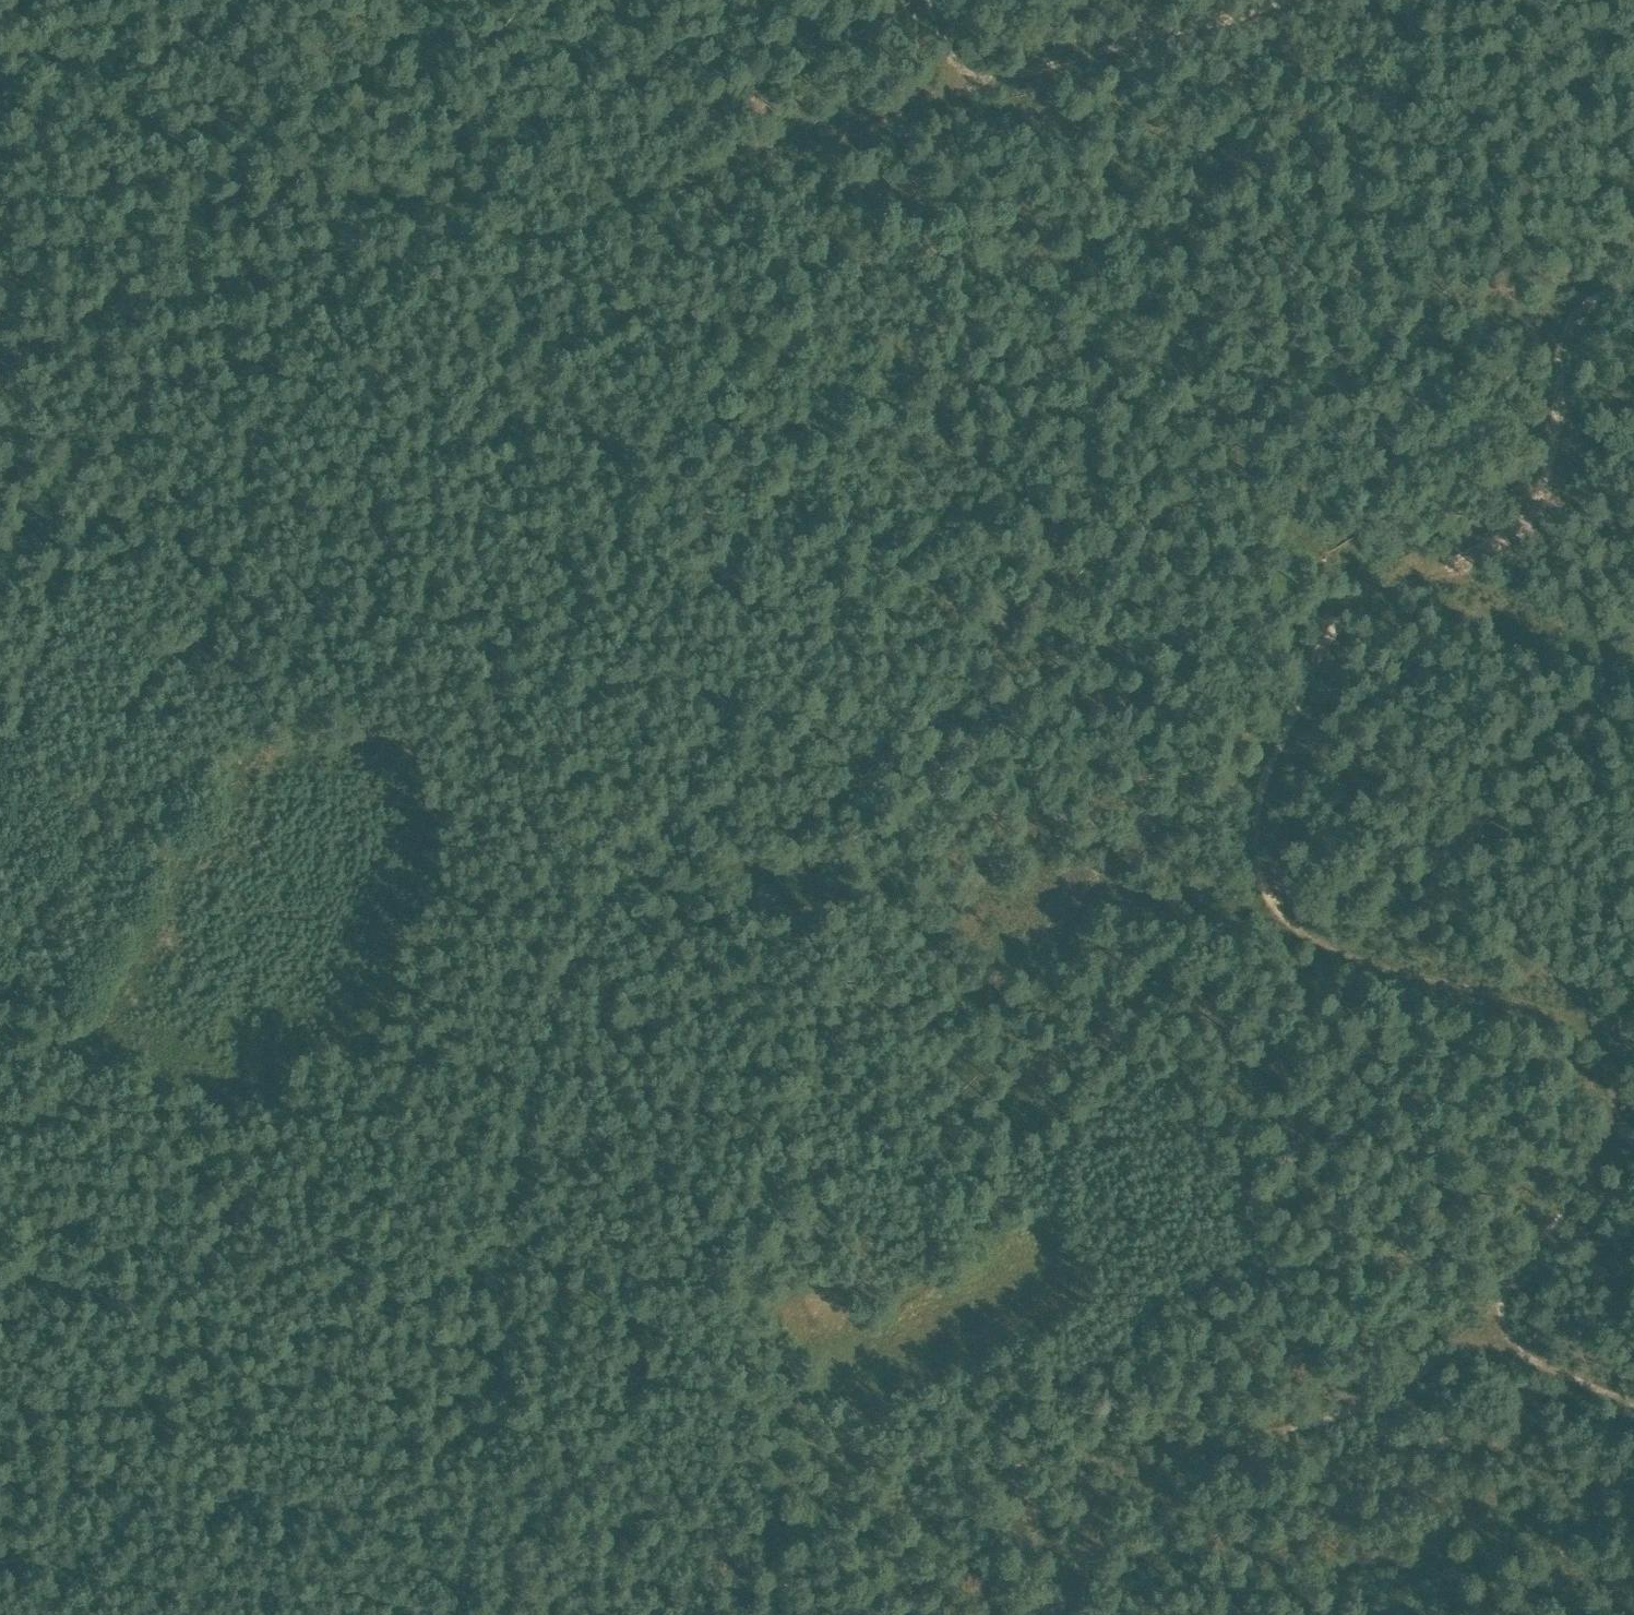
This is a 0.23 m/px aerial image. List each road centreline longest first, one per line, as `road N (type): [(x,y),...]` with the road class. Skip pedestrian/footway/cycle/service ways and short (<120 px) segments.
road 1 (track): [(1633,1401),(1556,1359),(1491,1350),(1502,1280),(1613,1128),(1614,1064),(1575,1019),(1371,977),(1298,948),(1233,872),(1247,795),(1332,618),(1383,592),(1463,569),(1516,527),(1549,485),(1550,421),(1564,357),(1607,308),(1633,291)]
road 2 (track): [(1266,0),(955,103)]

